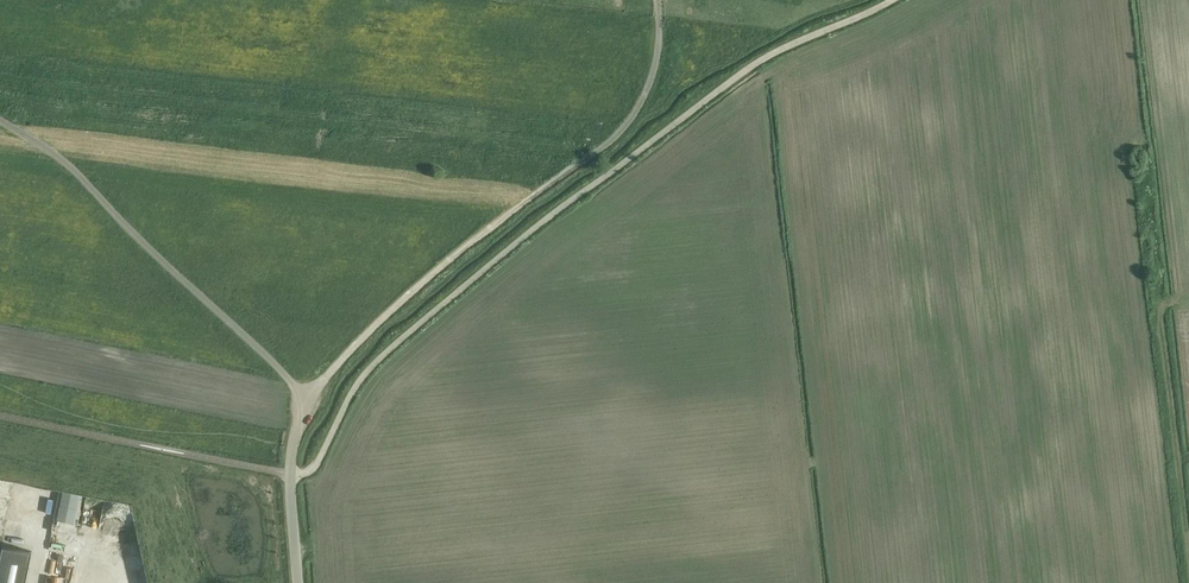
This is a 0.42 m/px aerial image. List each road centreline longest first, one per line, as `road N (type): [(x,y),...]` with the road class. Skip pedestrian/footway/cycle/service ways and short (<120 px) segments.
road 1 (track): [(1188,538),(1126,0)]
road 2 (track): [(321,382),(444,264),(614,137),(652,78),(658,0)]
road 3 (unclassified): [(0,121),(66,165),(307,402)]
road 4 (unclassified): [(299,582),(290,474),(307,402)]

